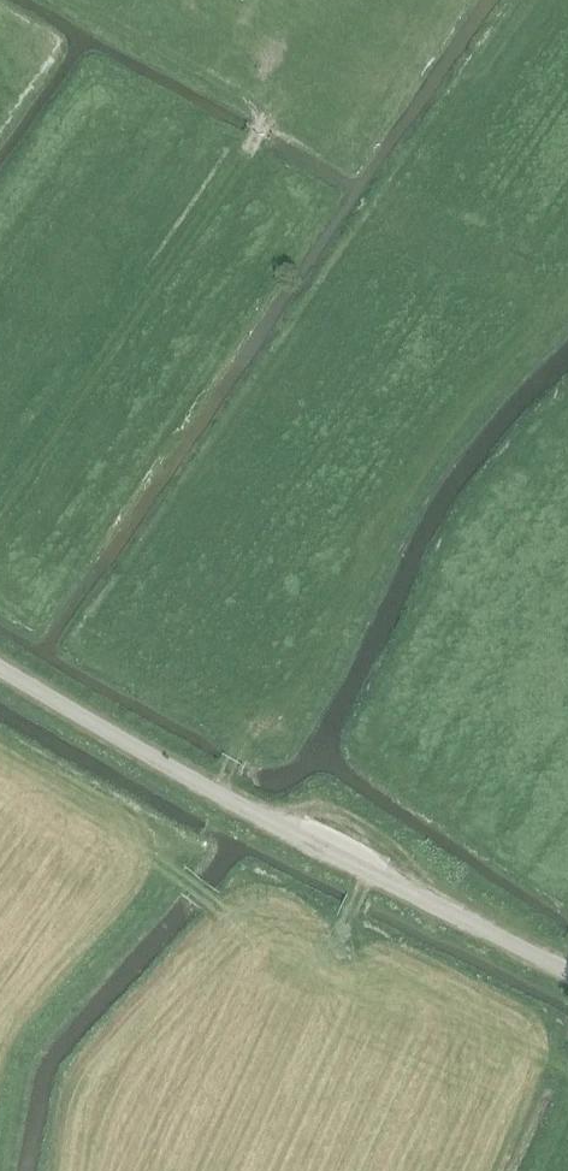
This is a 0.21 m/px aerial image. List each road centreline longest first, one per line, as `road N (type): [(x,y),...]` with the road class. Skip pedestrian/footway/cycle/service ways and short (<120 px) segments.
road 1 (tertiary): [(567,972),(199,782),(0,668)]

